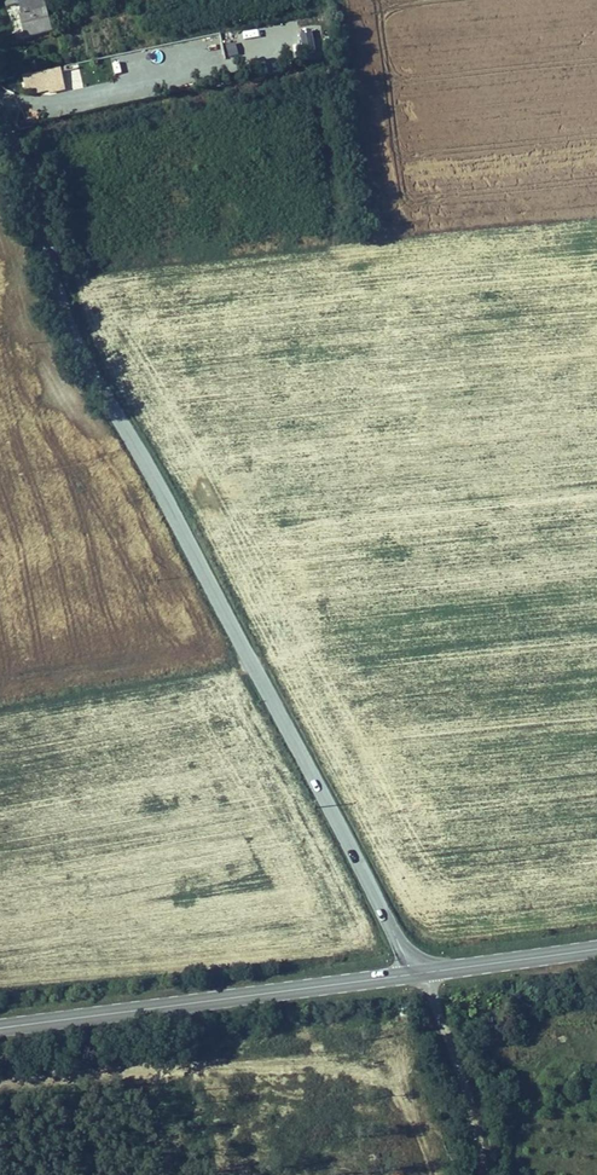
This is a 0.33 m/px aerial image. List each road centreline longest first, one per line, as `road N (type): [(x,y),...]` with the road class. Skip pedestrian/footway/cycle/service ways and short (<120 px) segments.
road 1 (tertiary): [(417,976),(92,375),(67,322),(26,176),(0,122)]
road 2 (secondary): [(417,976),(0,1025)]
road 3 (residential): [(417,976),(453,1055),(483,1174)]
road 4 (secondary): [(596,945),(417,976)]

